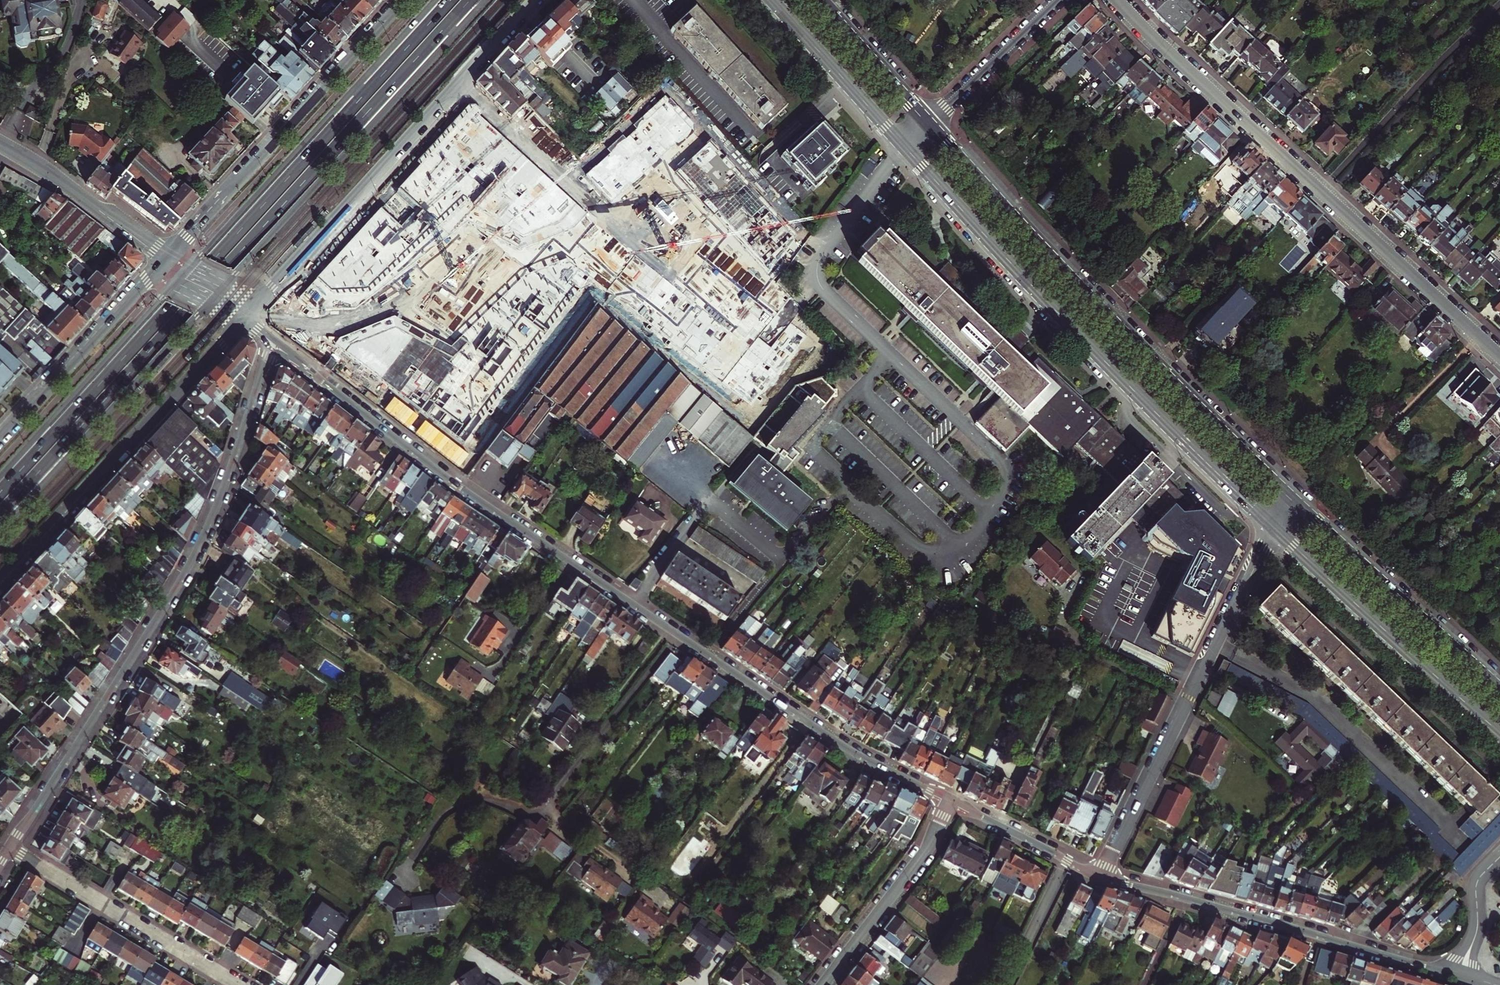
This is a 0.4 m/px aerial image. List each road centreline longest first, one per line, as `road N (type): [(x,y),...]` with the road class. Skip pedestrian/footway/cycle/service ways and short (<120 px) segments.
road 1 (residential): [(948,799),(832,738),(463,488),(272,339)]
road 2 (primary): [(0,515),(469,0)]
road 3 (primary): [(450,0),(0,494)]
road 4 (residential): [(272,339),(194,555),(10,848)]
road 5 (secondary): [(906,149),(1271,525)]
road 6 (secondary): [(1293,501),(930,126)]
road 7 (residential): [(1499,355),(1118,0)]
road 8 (tertiary): [(244,316),(536,0)]
road 9 (primary): [(218,295),(486,0)]
road 10 (residential): [(1271,525),(1100,877)]
road 11 (residential): [(1461,973),(1100,877)]
road 12 (primary): [(436,0),(186,273)]
road 13 (tertiary): [(0,578),(244,316)]
road 14 (tertiary): [(405,0),(168,261)]
road 15 (primary): [(0,532),(218,295)]
road 16 (secondary): [(1271,525),(1499,731)]
road 17 (secondary): [(1499,689),(1293,501)]
road 18 (primary): [(186,273),(0,478)]
road 19 (residential): [(10,848),(237,984)]
road 20 (tertiary): [(168,261),(0,436)]
road 21 (residential): [(948,799),(921,856),(822,984)]
road 22 (residential): [(168,261),(0,144)]
road 23 (secondary): [(773,0),(906,149)]
road 24 (residential): [(1058,0),(930,126)]
road 25 (residential): [(1100,877),(948,799)]
road 26 (secondary): [(930,126),(817,0)]
road 27 (residential): [(1461,973),(1478,926),(1477,880),(1499,856)]

